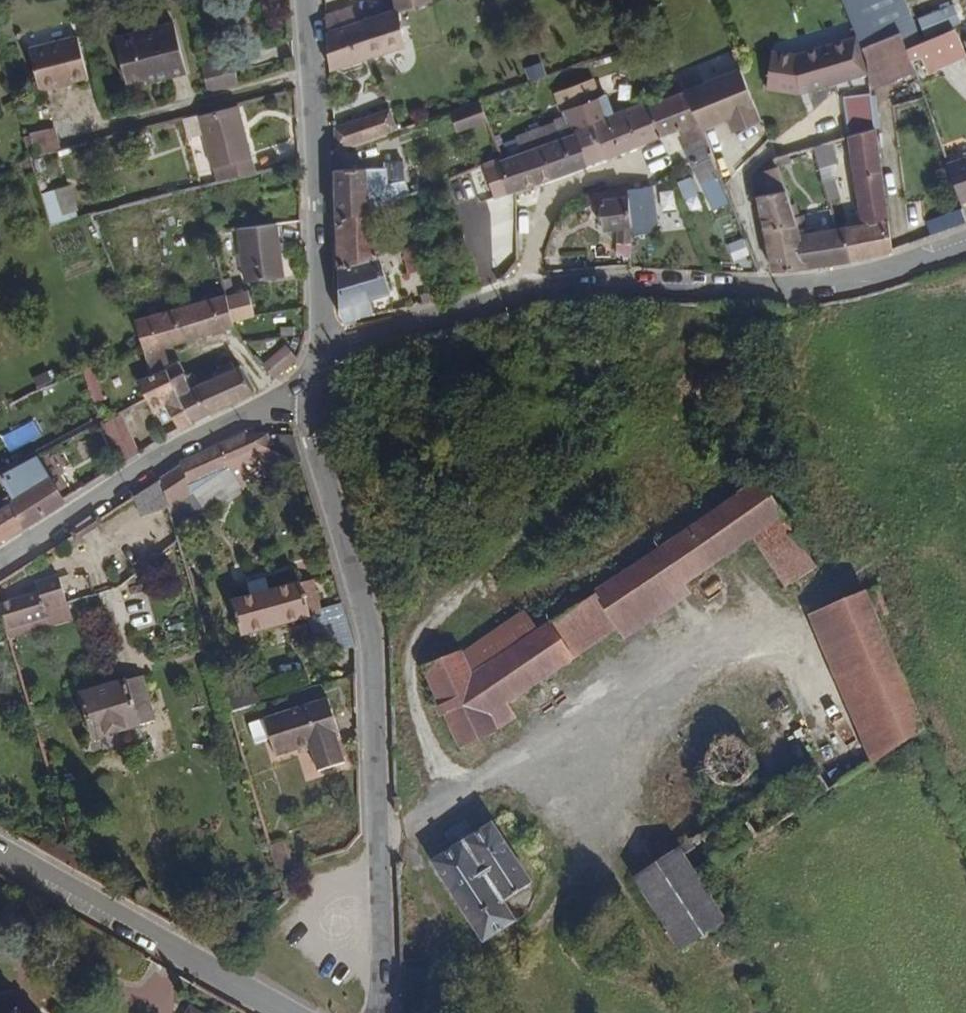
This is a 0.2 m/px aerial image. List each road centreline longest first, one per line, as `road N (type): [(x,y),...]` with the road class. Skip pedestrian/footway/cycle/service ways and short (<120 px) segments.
road 1 (residential): [(320,349),(525,297),(773,292),(838,284),(965,246)]
road 2 (residential): [(314,387),(315,440),(374,651),(383,1012)]
road 3 (residential): [(0,557),(138,468),(314,387)]
road 4 (unclassified): [(320,349),(307,0)]
road 5 (tertiary): [(0,853),(289,1012)]

